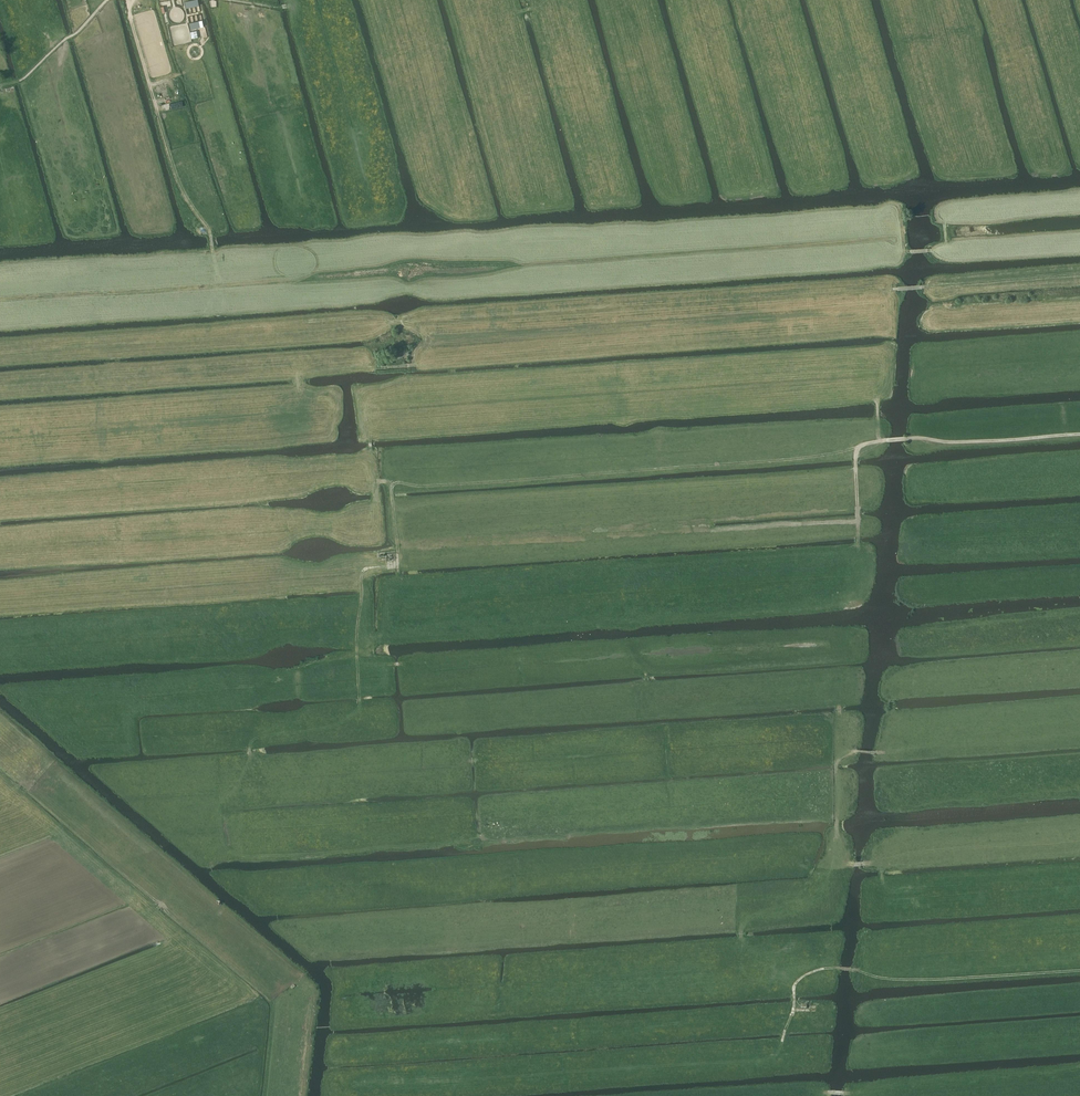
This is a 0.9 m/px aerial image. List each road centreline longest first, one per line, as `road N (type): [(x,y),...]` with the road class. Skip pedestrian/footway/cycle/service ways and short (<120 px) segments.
road 1 (track): [(1079,970),(920,980),(833,969),(811,972),(794,989),(741,942),(740,928),(848,865),(1079,848)]
road 2 (track): [(856,450),(813,459),(395,483),(398,554),(395,565),(368,568),(360,579),(357,654),(358,662),(394,664)]
road 3 (track): [(358,640),(834,600),(858,572),(856,450),(879,442)]
road 4 (track): [(221,287),(211,234),(177,177),(125,0)]
road 5 (track): [(358,662),(356,713),(253,739),(251,773)]
road 6 (track): [(1079,276),(889,289)]
road 7 (track): [(1079,435),(909,439)]
road 8 (track): [(108,0),(21,80),(0,86)]

